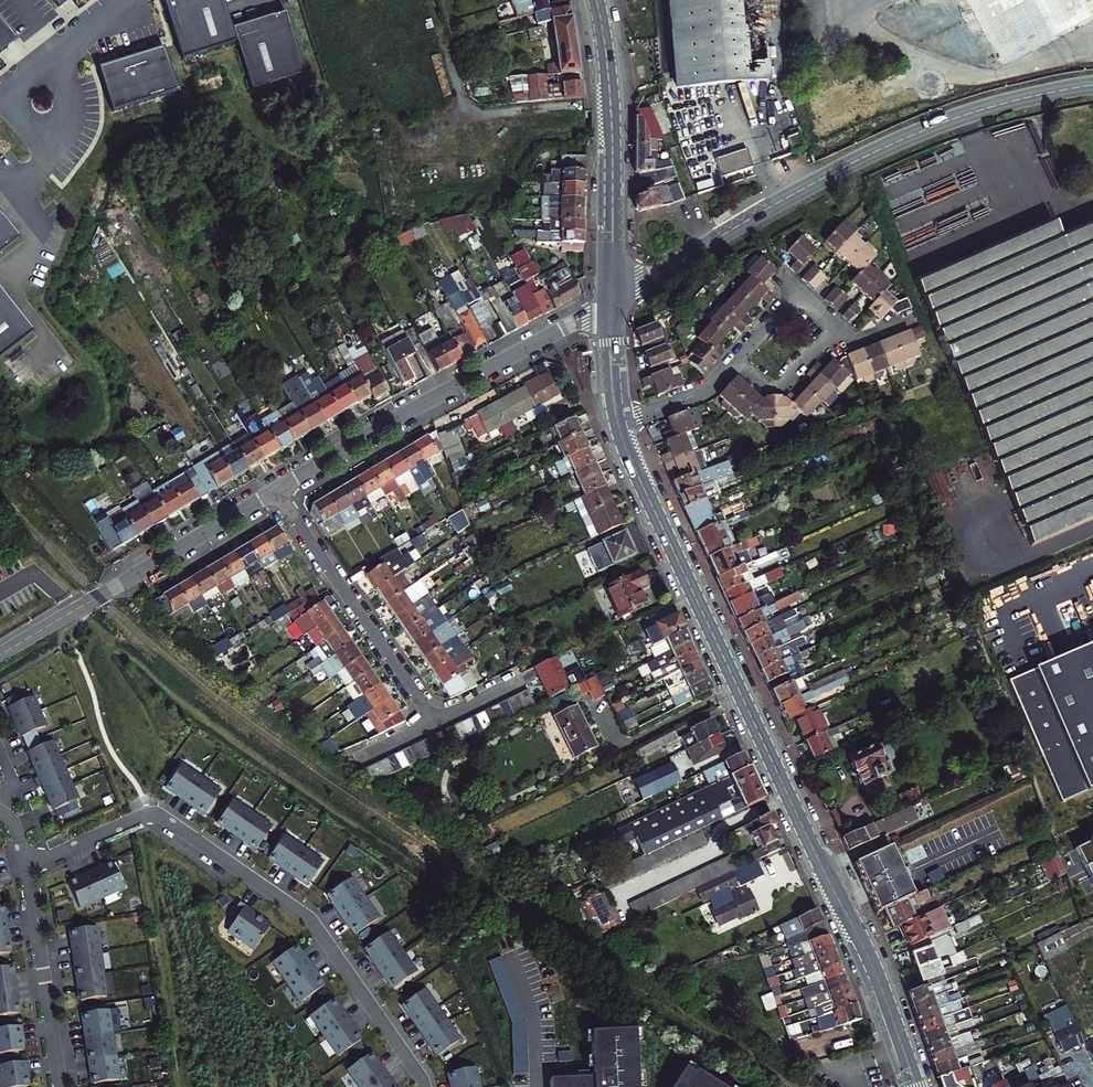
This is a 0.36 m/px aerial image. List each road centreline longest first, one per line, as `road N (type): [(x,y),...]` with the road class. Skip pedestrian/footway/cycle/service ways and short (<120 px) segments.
road 1 (primary): [(618,425),(876,973),(917,1086)]
road 2 (unclassified): [(1092,85),(984,109),(901,140),(610,302)]
road 3 (residential): [(425,1086),(314,923),(166,820),(138,818),(26,868)]
road 4 (residential): [(275,491),(610,302)]
road 5 (primary): [(596,0),(609,89),(610,302)]
road 6 (residential): [(275,491),(434,721)]
road 7 (residential): [(66,63),(70,105),(31,179),(45,237),(23,278)]
road 8 (residential): [(26,868),(60,1086)]
road 9 (residential): [(98,597),(275,491)]
road 10 (residential): [(836,327),(775,393),(736,358)]
road 11 (residential): [(736,358),(693,396),(618,425)]
road 12 (primary): [(610,302),(618,425)]

